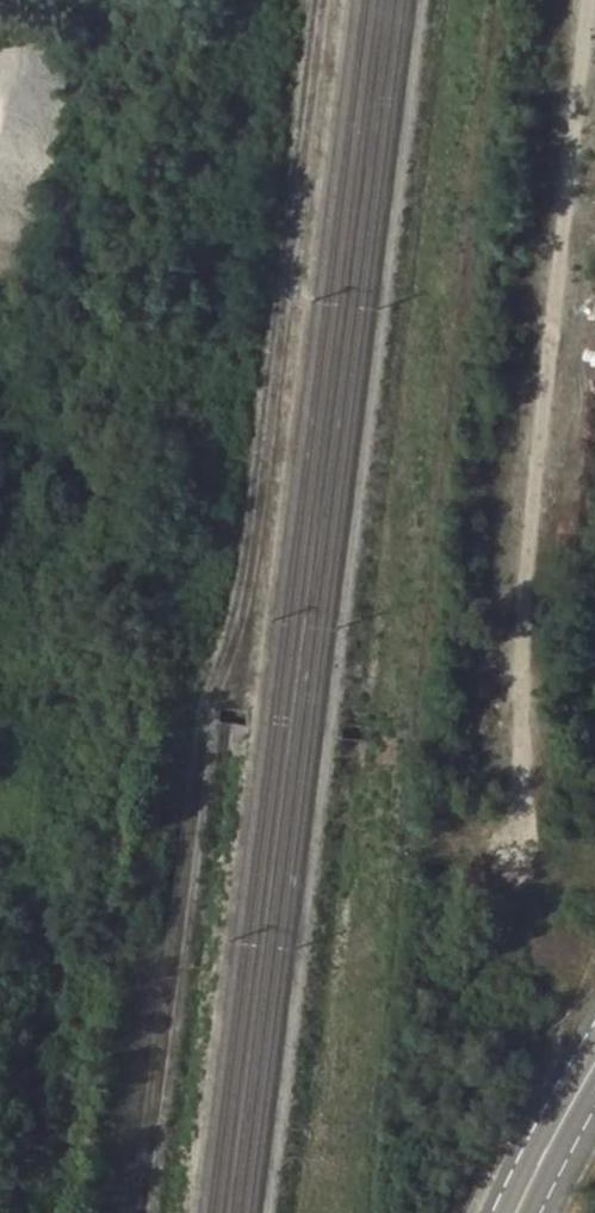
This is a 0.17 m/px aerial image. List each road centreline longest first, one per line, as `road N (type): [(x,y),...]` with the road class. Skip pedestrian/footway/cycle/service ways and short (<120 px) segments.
road 1 (track): [(589,0),(525,570),(513,854)]
road 2 (primary): [(594,1064),(516,1212)]

